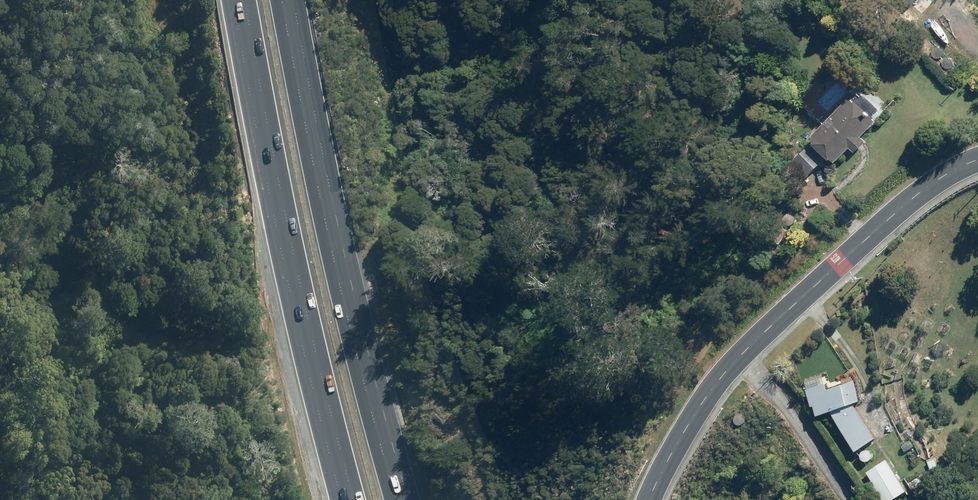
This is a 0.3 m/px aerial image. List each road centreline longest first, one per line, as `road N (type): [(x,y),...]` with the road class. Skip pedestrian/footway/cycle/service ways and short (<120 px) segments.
road 1 (motorway): [(292,0),(312,131),(397,499)]
road 2 (motorway): [(347,499),(291,265),(243,0)]
road 3 (tertiary): [(648,499),(698,403),(751,338),(912,195),(977,159)]

